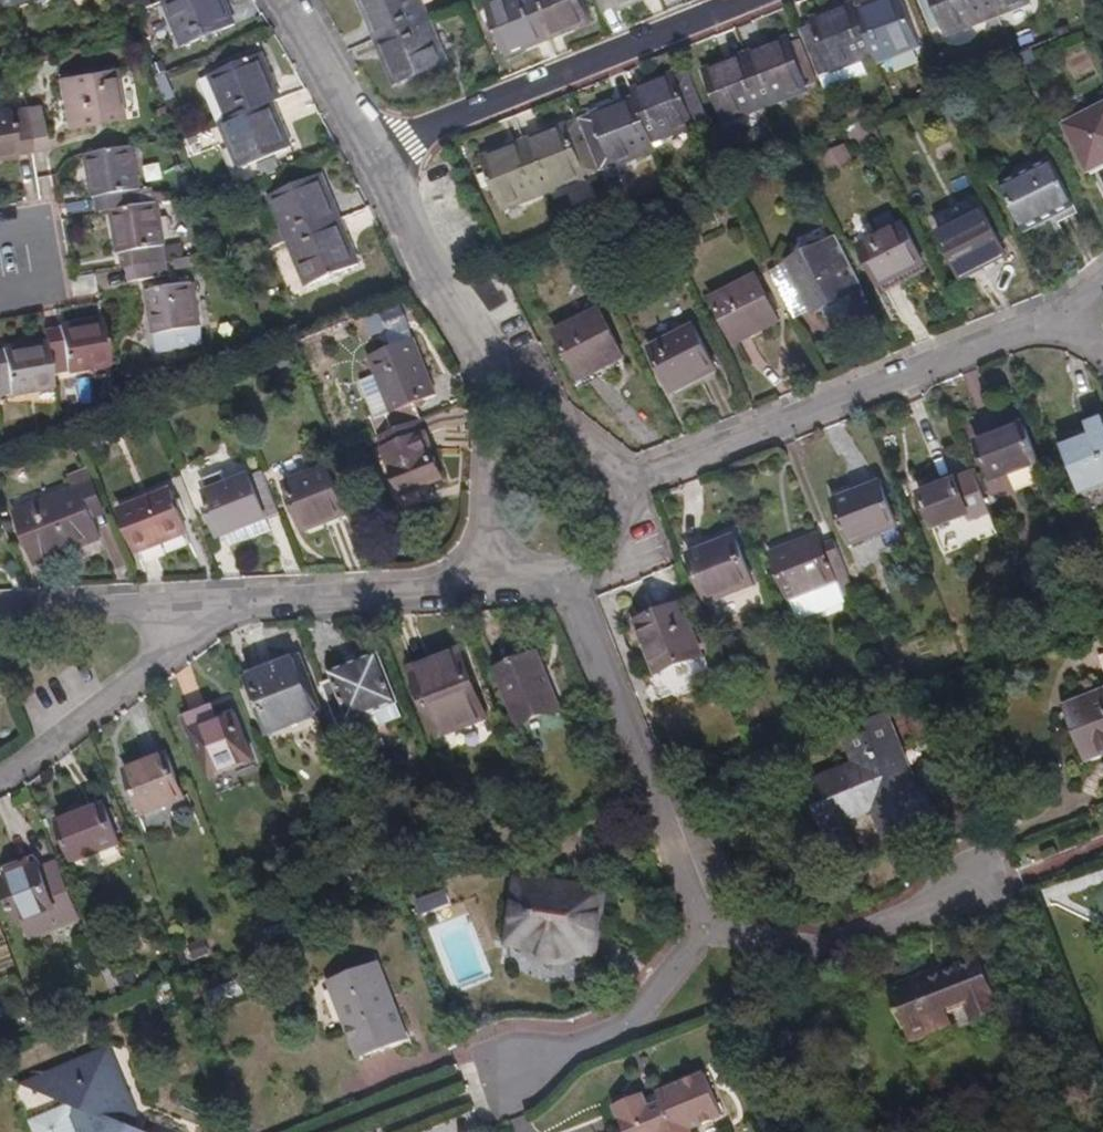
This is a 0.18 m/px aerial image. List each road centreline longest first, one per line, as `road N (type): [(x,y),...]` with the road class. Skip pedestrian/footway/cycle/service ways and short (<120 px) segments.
road 1 (residential): [(378,150),(748,0)]
road 2 (residential): [(661,466),(909,394),(1023,343)]
road 3 (residential): [(603,607),(700,890),(710,939)]
road 4 (residential): [(378,150),(524,420)]
road 5 (residential): [(480,560),(440,596),(226,609)]
road 6 (residential): [(710,939),(814,944),(967,900)]
road 7 (residential): [(514,1082),(625,1027),(710,939)]
road 8 (residential): [(226,609),(0,613)]
road 9 (residential): [(0,779),(152,669)]
road 10 (residential): [(290,0),(378,150)]
road 11 (residential): [(603,607),(634,590),(659,560),(671,500),(661,466)]
road 12 (residential): [(524,420),(487,451),(469,492),(480,560)]
road 13 (residential): [(661,466),(638,435),(607,416),(558,410),(524,420)]
road 14 (residential): [(0,300),(50,291),(38,226),(0,232)]
road 15 (residential): [(480,560),(502,588),(540,609),(603,607)]

